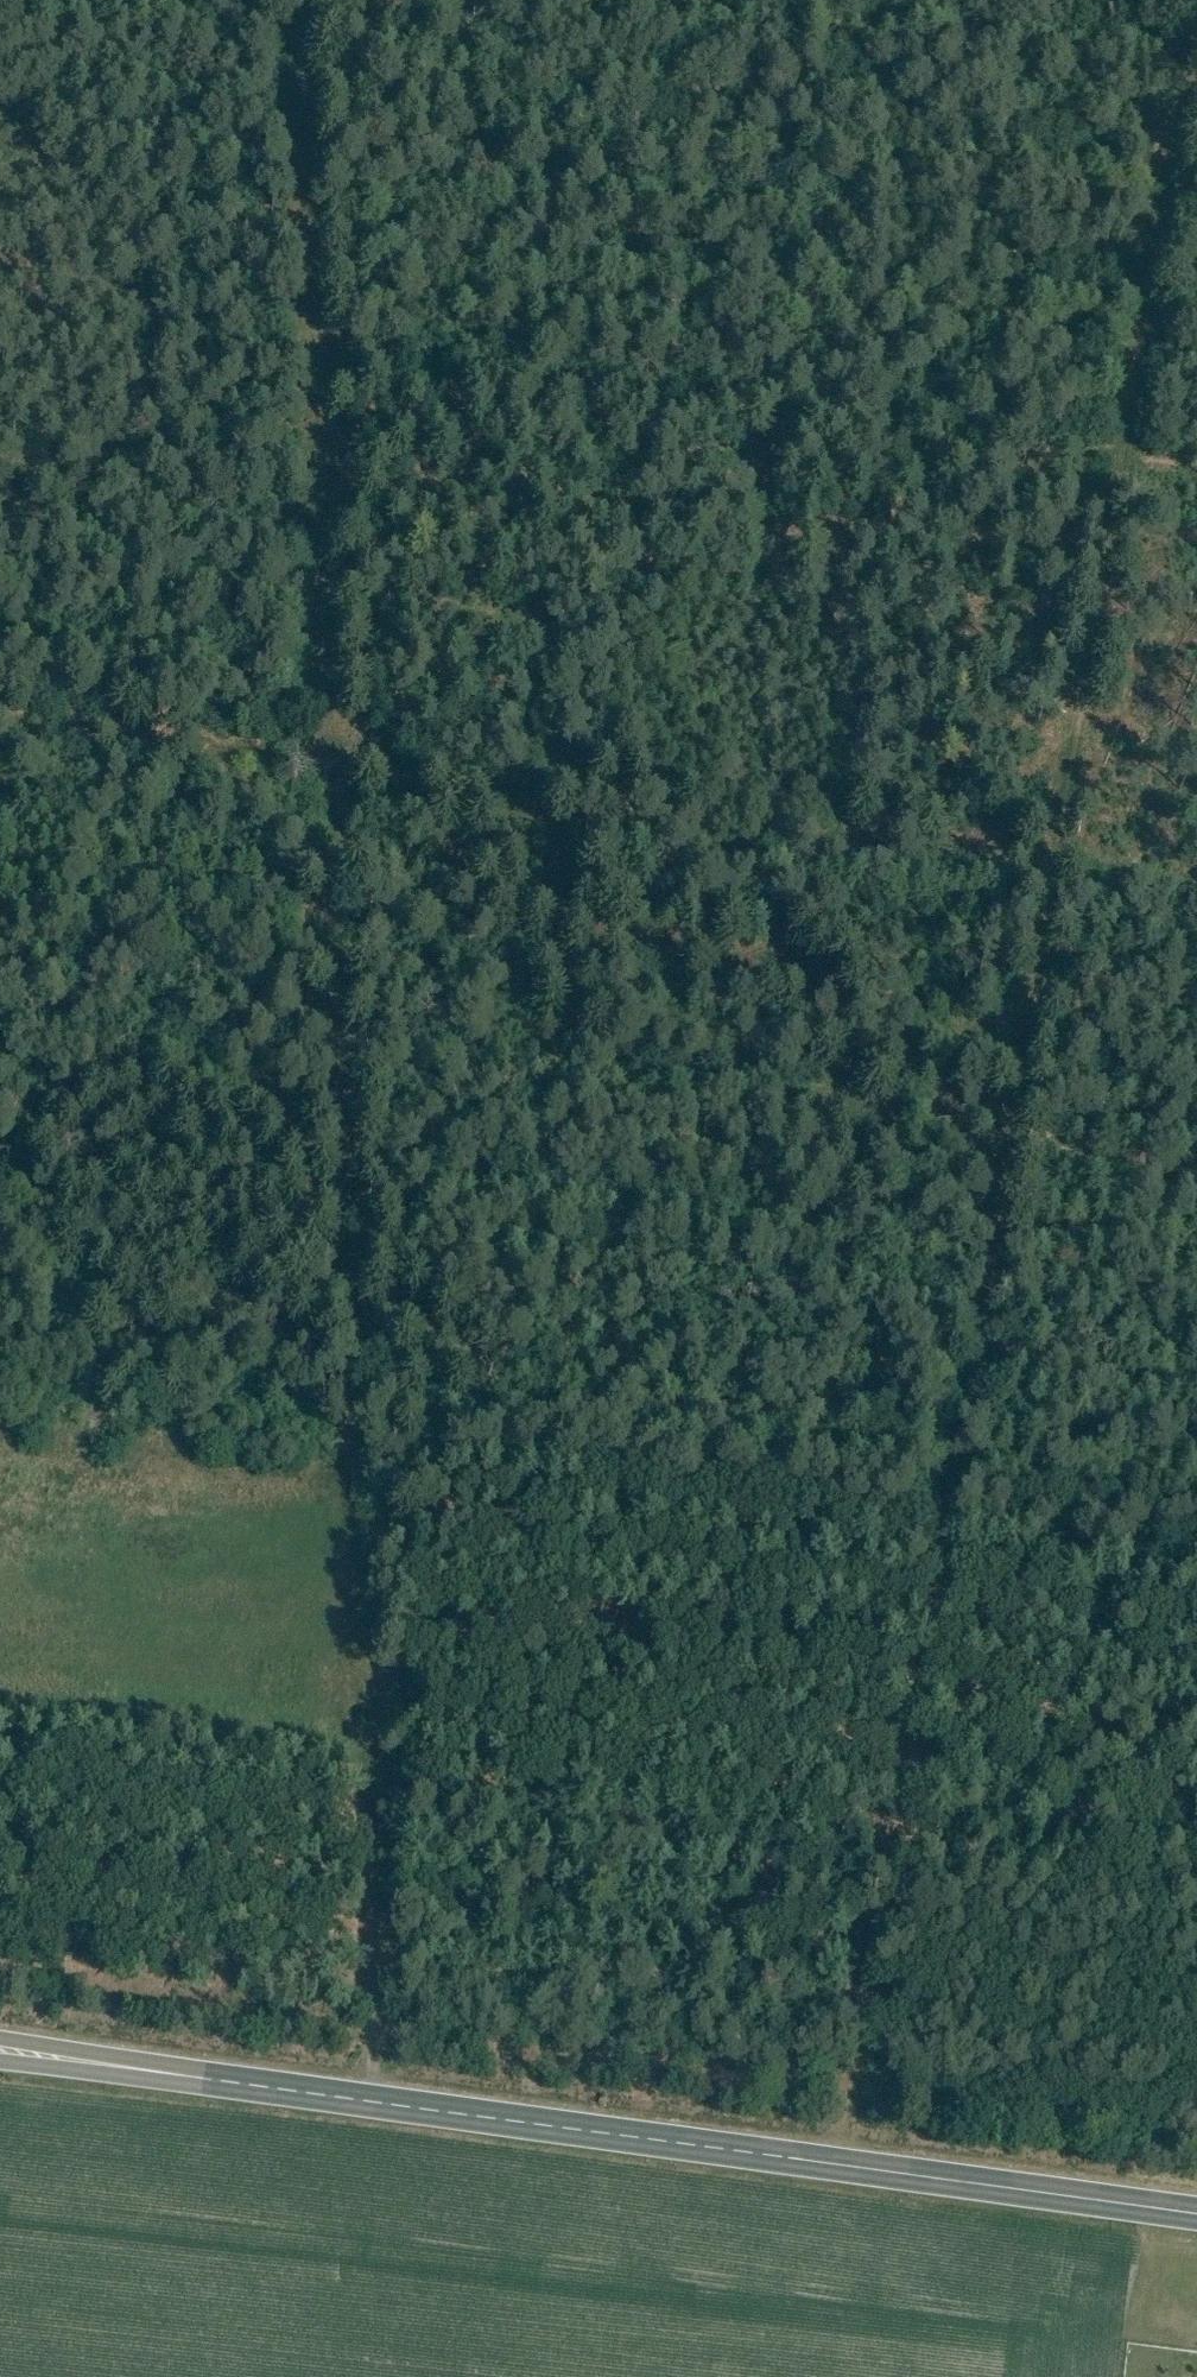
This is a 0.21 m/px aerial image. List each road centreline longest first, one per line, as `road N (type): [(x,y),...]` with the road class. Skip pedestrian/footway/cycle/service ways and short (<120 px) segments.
road 1 (secondary): [(1196,2217),(0,2051)]

